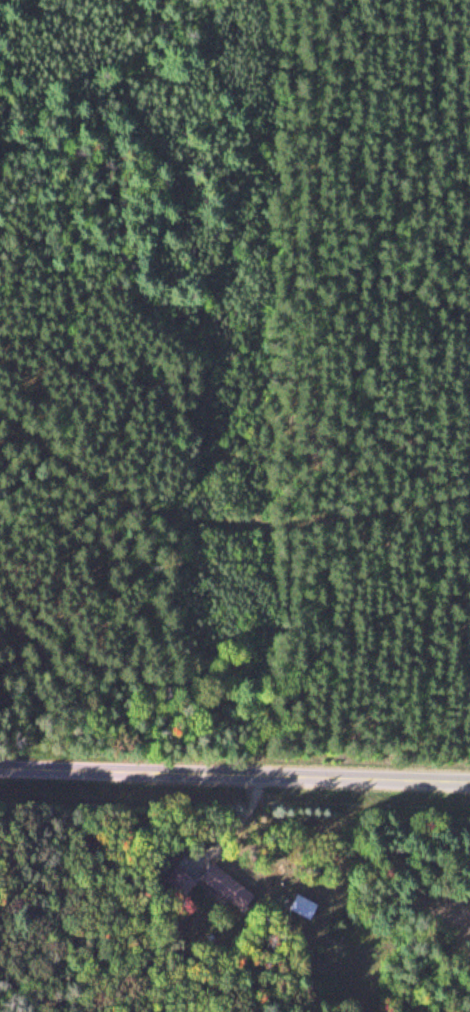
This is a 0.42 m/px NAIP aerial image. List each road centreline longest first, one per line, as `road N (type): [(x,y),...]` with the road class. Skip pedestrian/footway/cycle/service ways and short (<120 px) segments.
road 1 (residential): [(469,784),(0,772)]

